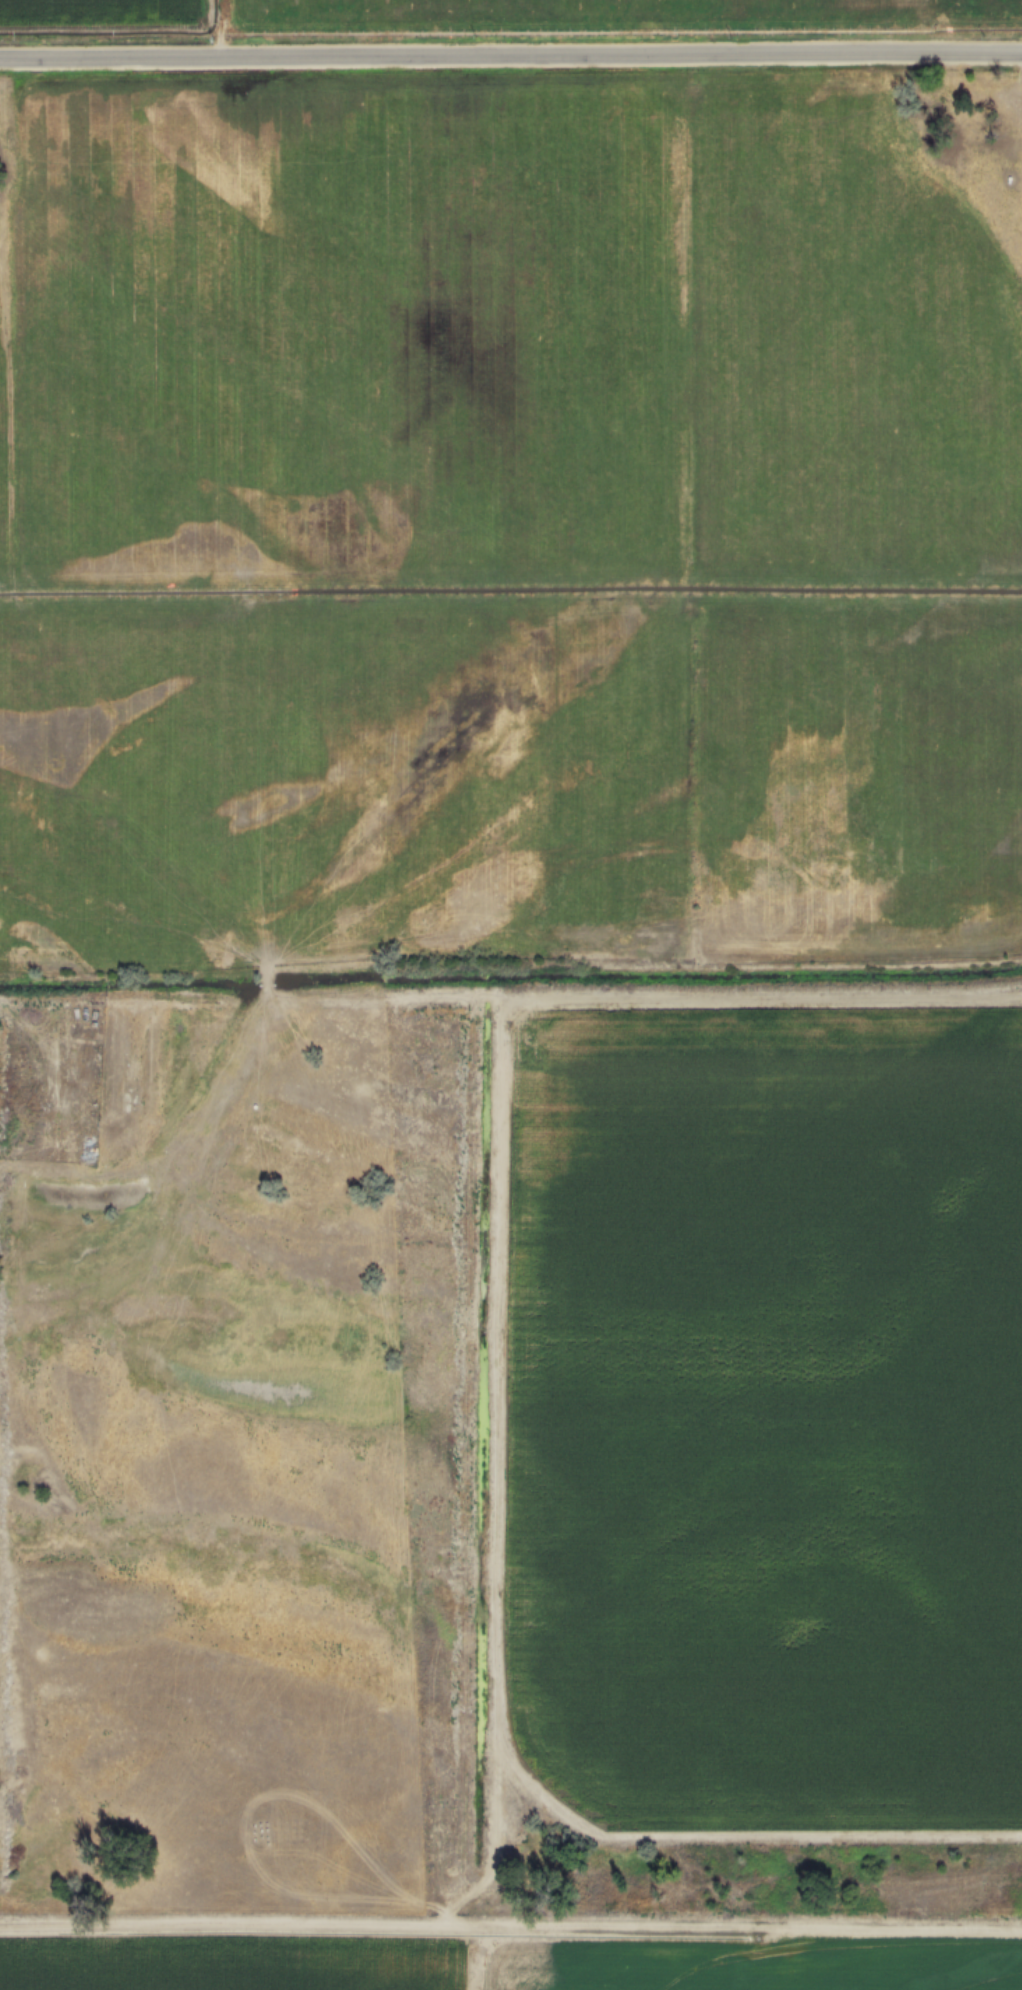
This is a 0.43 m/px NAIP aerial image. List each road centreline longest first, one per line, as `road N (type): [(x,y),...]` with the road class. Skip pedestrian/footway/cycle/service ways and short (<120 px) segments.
road 1 (residential): [(1021,57),(0,63)]

